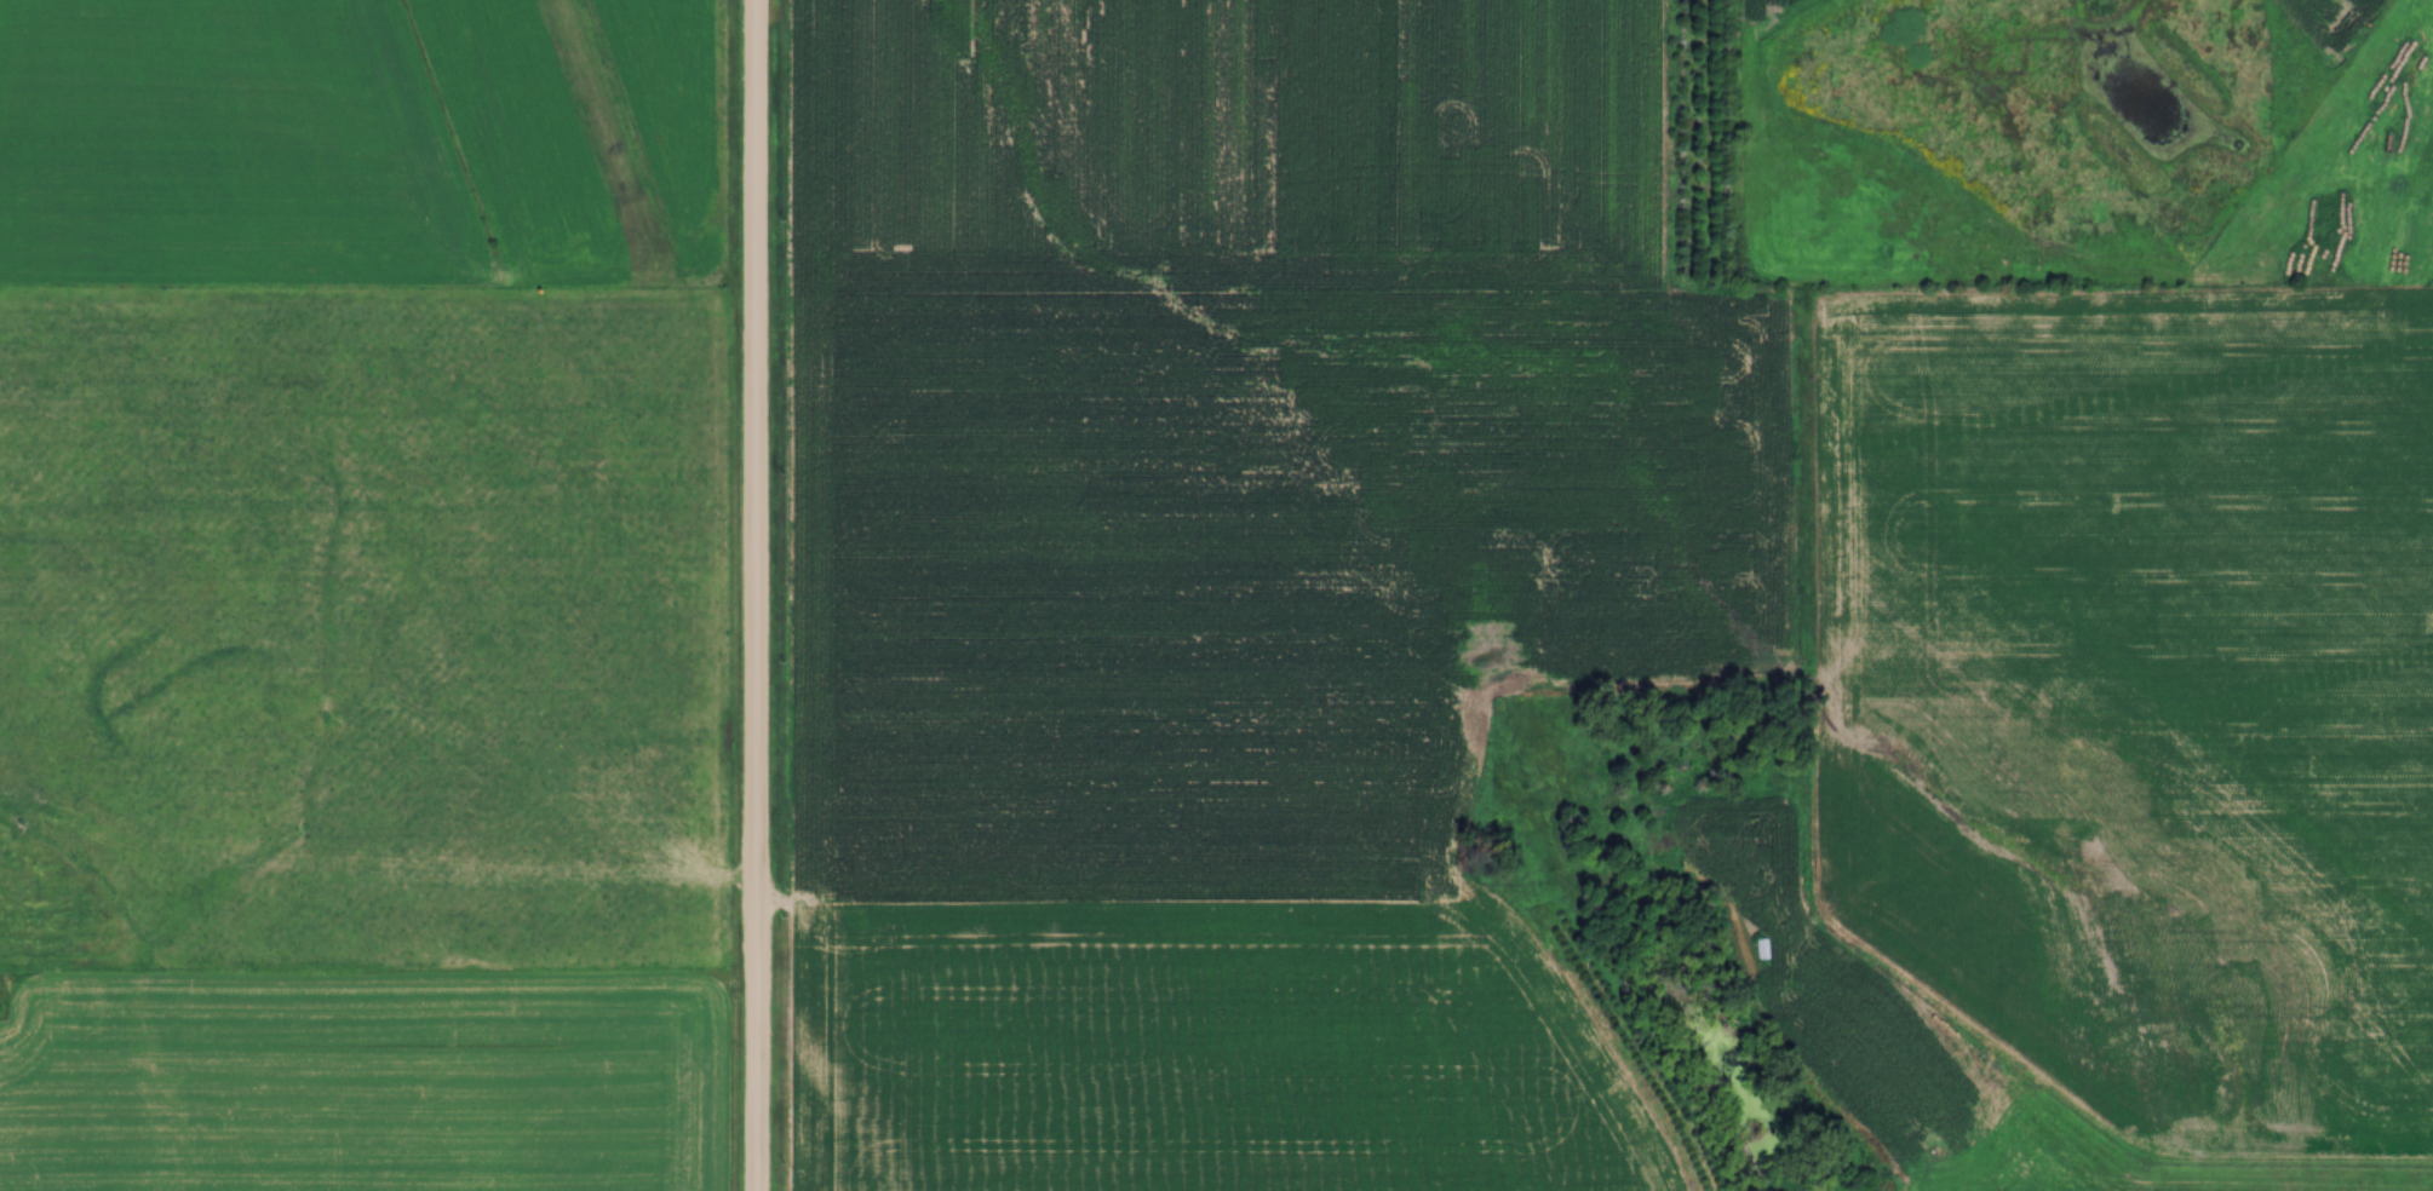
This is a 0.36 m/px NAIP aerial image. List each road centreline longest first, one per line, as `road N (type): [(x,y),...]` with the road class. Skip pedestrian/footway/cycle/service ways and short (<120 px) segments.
road 1 (tertiary): [(753,1190),(753,0)]

